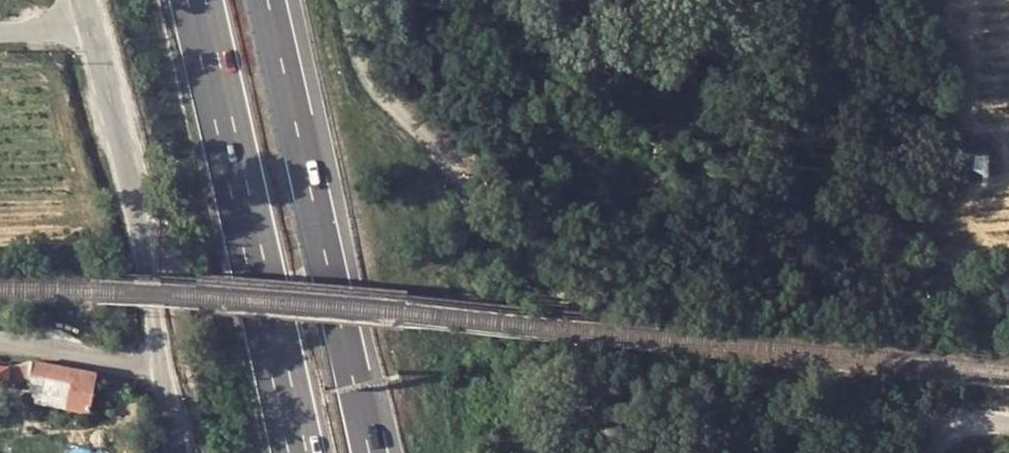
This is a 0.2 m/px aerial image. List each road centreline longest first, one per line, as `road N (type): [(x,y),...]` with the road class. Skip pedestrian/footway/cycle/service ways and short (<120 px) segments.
road 1 (track): [(350,0),(370,82),(430,142),(488,235),(556,268),(571,289),(584,398),(598,422),(615,440),(662,452)]
road 2 (motorway): [(194,0),(299,452)]
road 3 (motorway): [(372,452),(271,0)]
road 4 (tertiary): [(167,370),(143,226),(87,22)]
road 5 (track): [(701,452),(739,449),(816,418),(928,415),(950,432)]
road 6 (unclassified): [(167,370),(0,343)]

